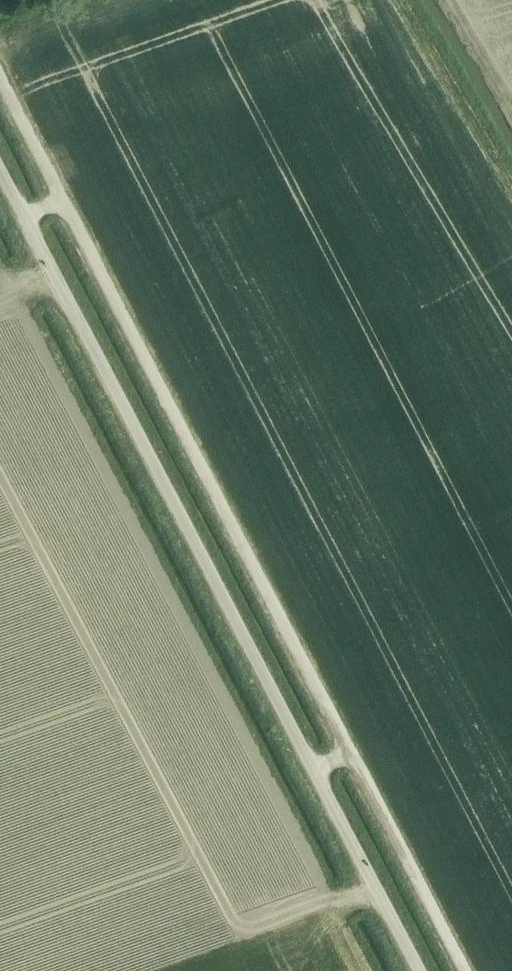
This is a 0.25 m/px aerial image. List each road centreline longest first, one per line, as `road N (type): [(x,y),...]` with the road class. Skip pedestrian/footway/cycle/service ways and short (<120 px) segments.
road 1 (track): [(462,970),(0,76)]
road 2 (unclassified): [(418,970),(0,164)]

